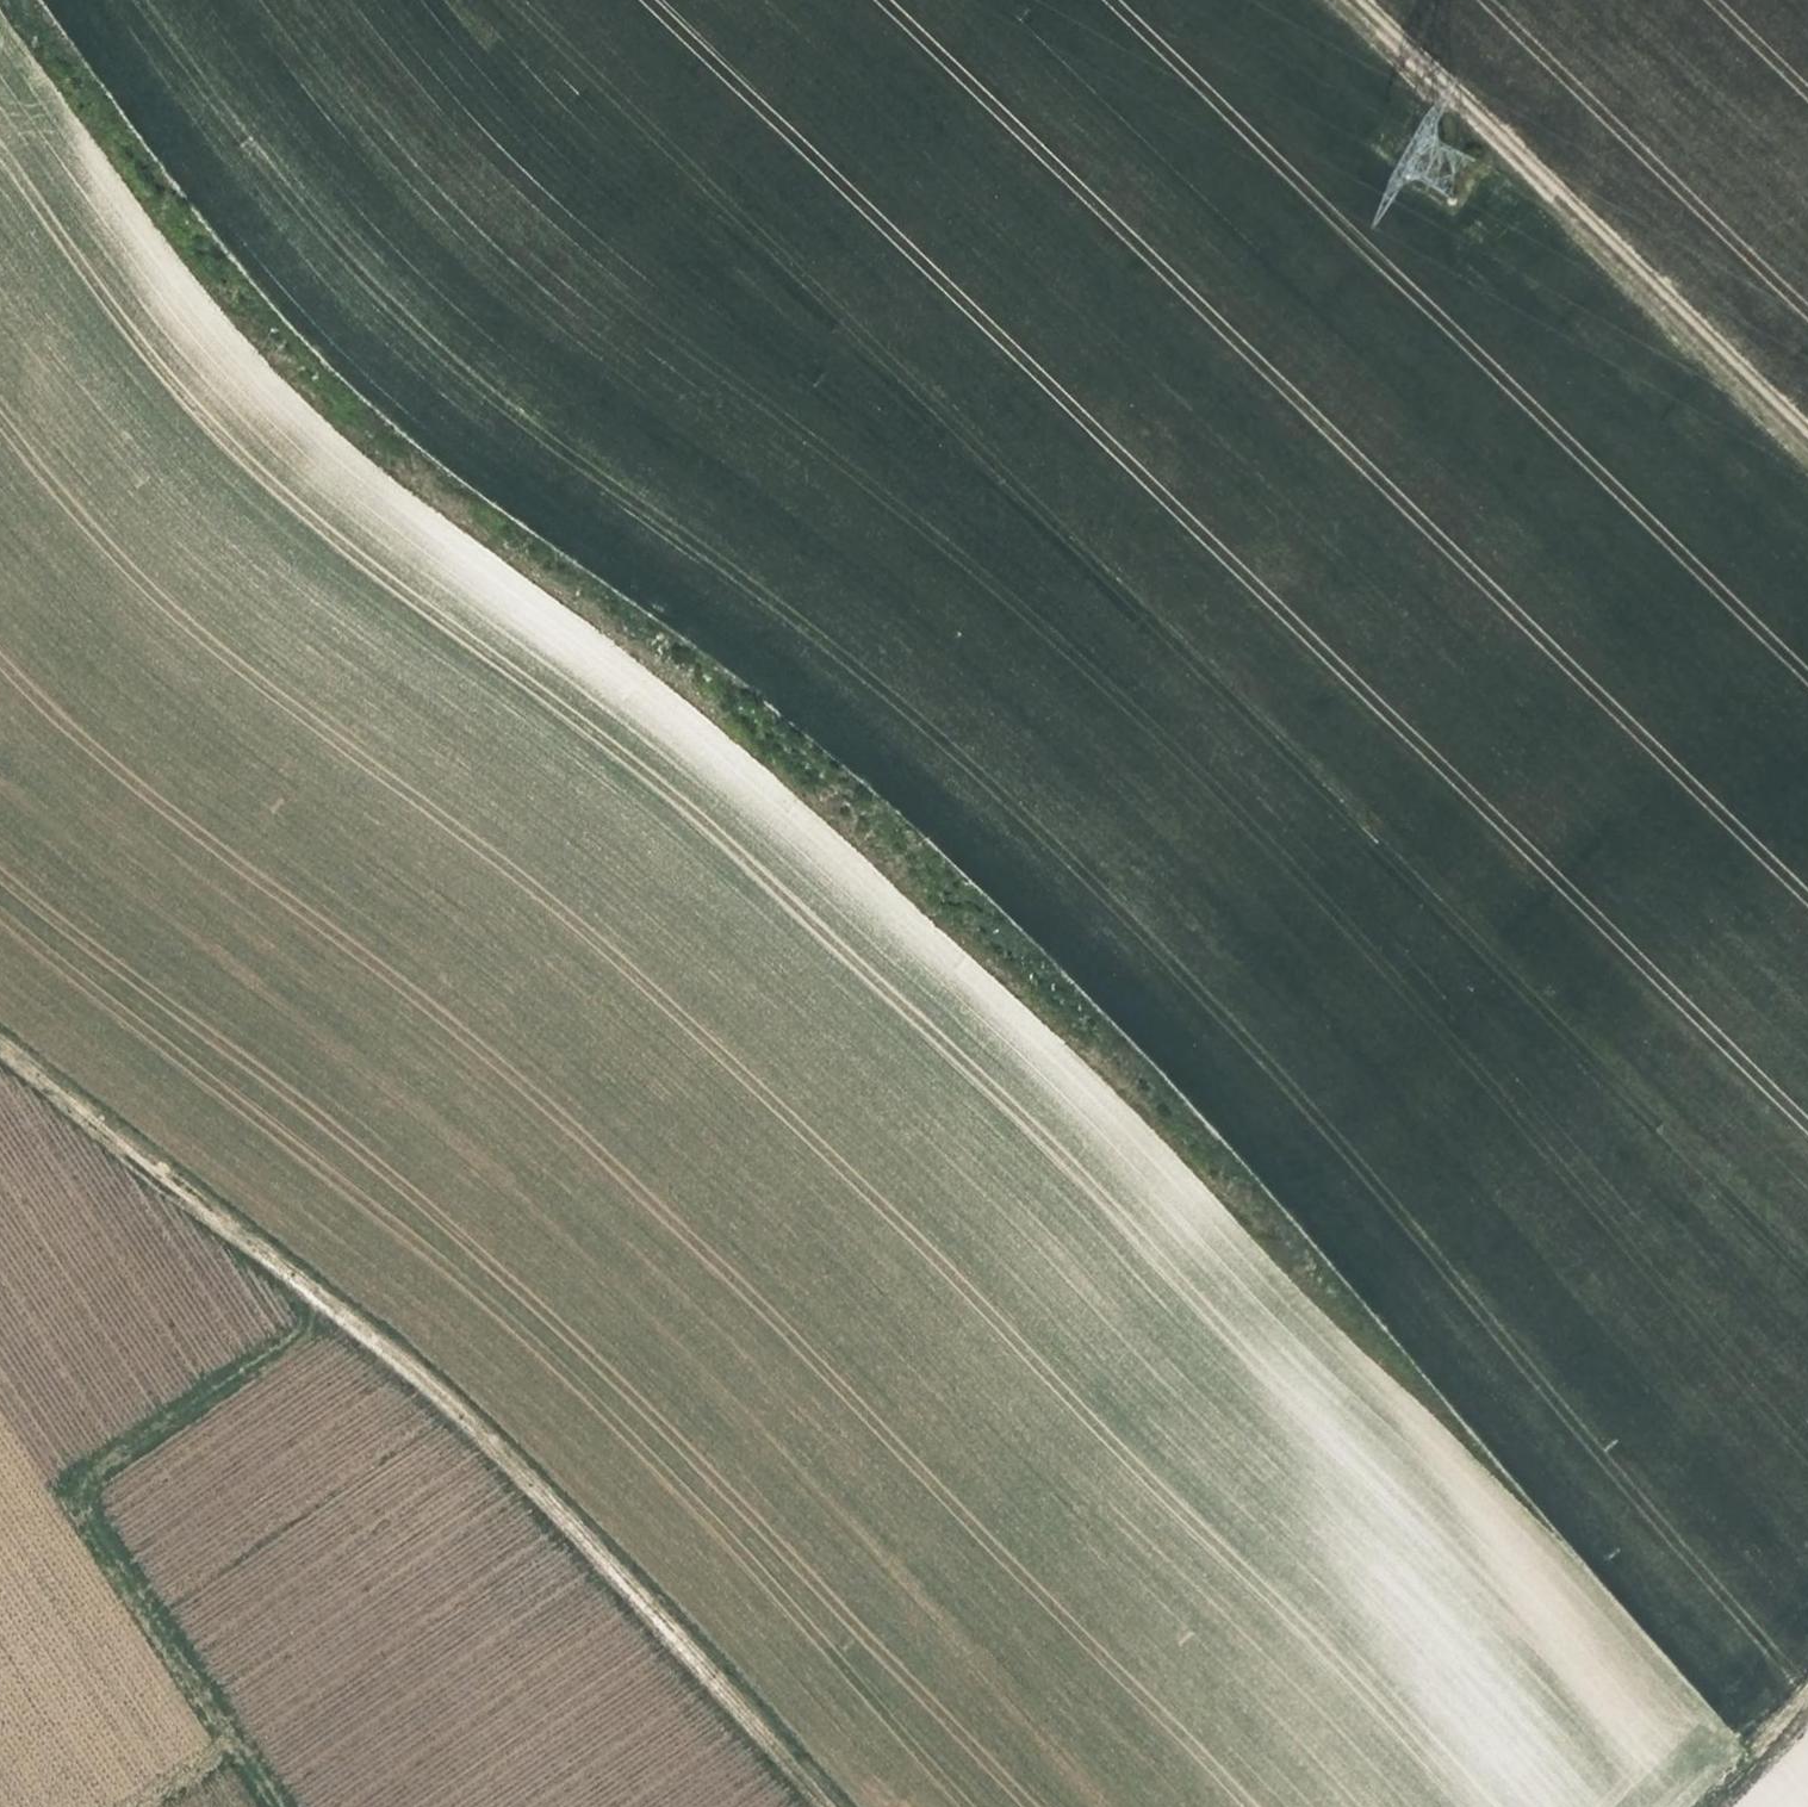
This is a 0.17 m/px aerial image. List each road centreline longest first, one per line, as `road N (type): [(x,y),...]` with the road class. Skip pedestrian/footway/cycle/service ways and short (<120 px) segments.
road 1 (track): [(823,1806),(466,1416),(0,1043)]
road 2 (track): [(1807,436),(1357,0)]
road 3 (track): [(1807,1706),(1712,1806)]

